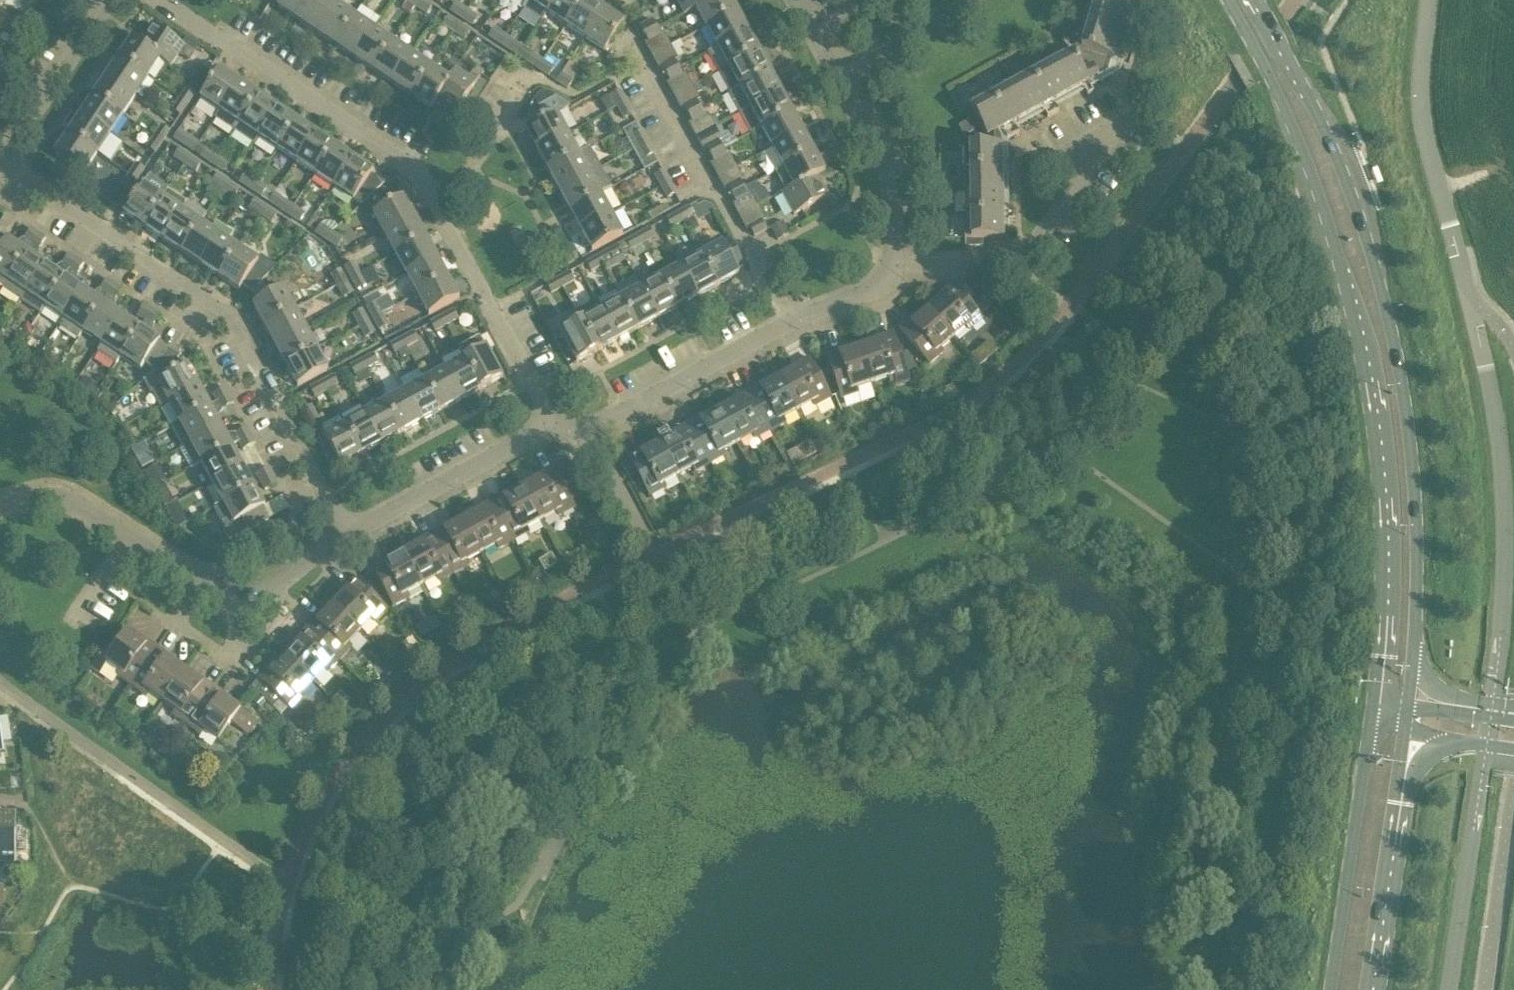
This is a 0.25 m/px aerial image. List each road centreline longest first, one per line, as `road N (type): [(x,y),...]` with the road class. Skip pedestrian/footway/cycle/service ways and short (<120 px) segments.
road 1 (secondary): [(1228,0),(1299,142),(1358,345),(1382,567),(1372,713)]
road 2 (secondary): [(1409,698),(1416,517),(1392,342),(1340,168),(1257,0)]
road 3 (unclassified): [(1491,711),(1505,576),(1501,454),(1487,369),(1425,139),(1429,0)]
road 4 (residential): [(551,425),(419,172),(161,0)]
road 5 (residential): [(347,535),(224,312),(10,173)]
road 6 (residential): [(347,535),(280,584),(239,597),(202,584),(73,504),(0,508)]
road 7 (residential): [(551,425),(590,430),(790,322),(865,294),(888,264)]
road 8 (secondary): [(1372,713),(1330,989)]
road 9 (residential): [(888,264),(1018,263),(1080,187),(1092,146)]
road 10 (secondary): [(1366,989),(1404,734)]
road 11 (unclassified): [(1449,989),(1486,746)]
road 12 (residential): [(347,535),(551,425)]
road 13 (residential): [(10,173),(13,150),(109,0)]
road 14 (residential): [(888,264),(892,185),(839,78)]
road 15 (unclassified): [(839,78),(973,0)]

